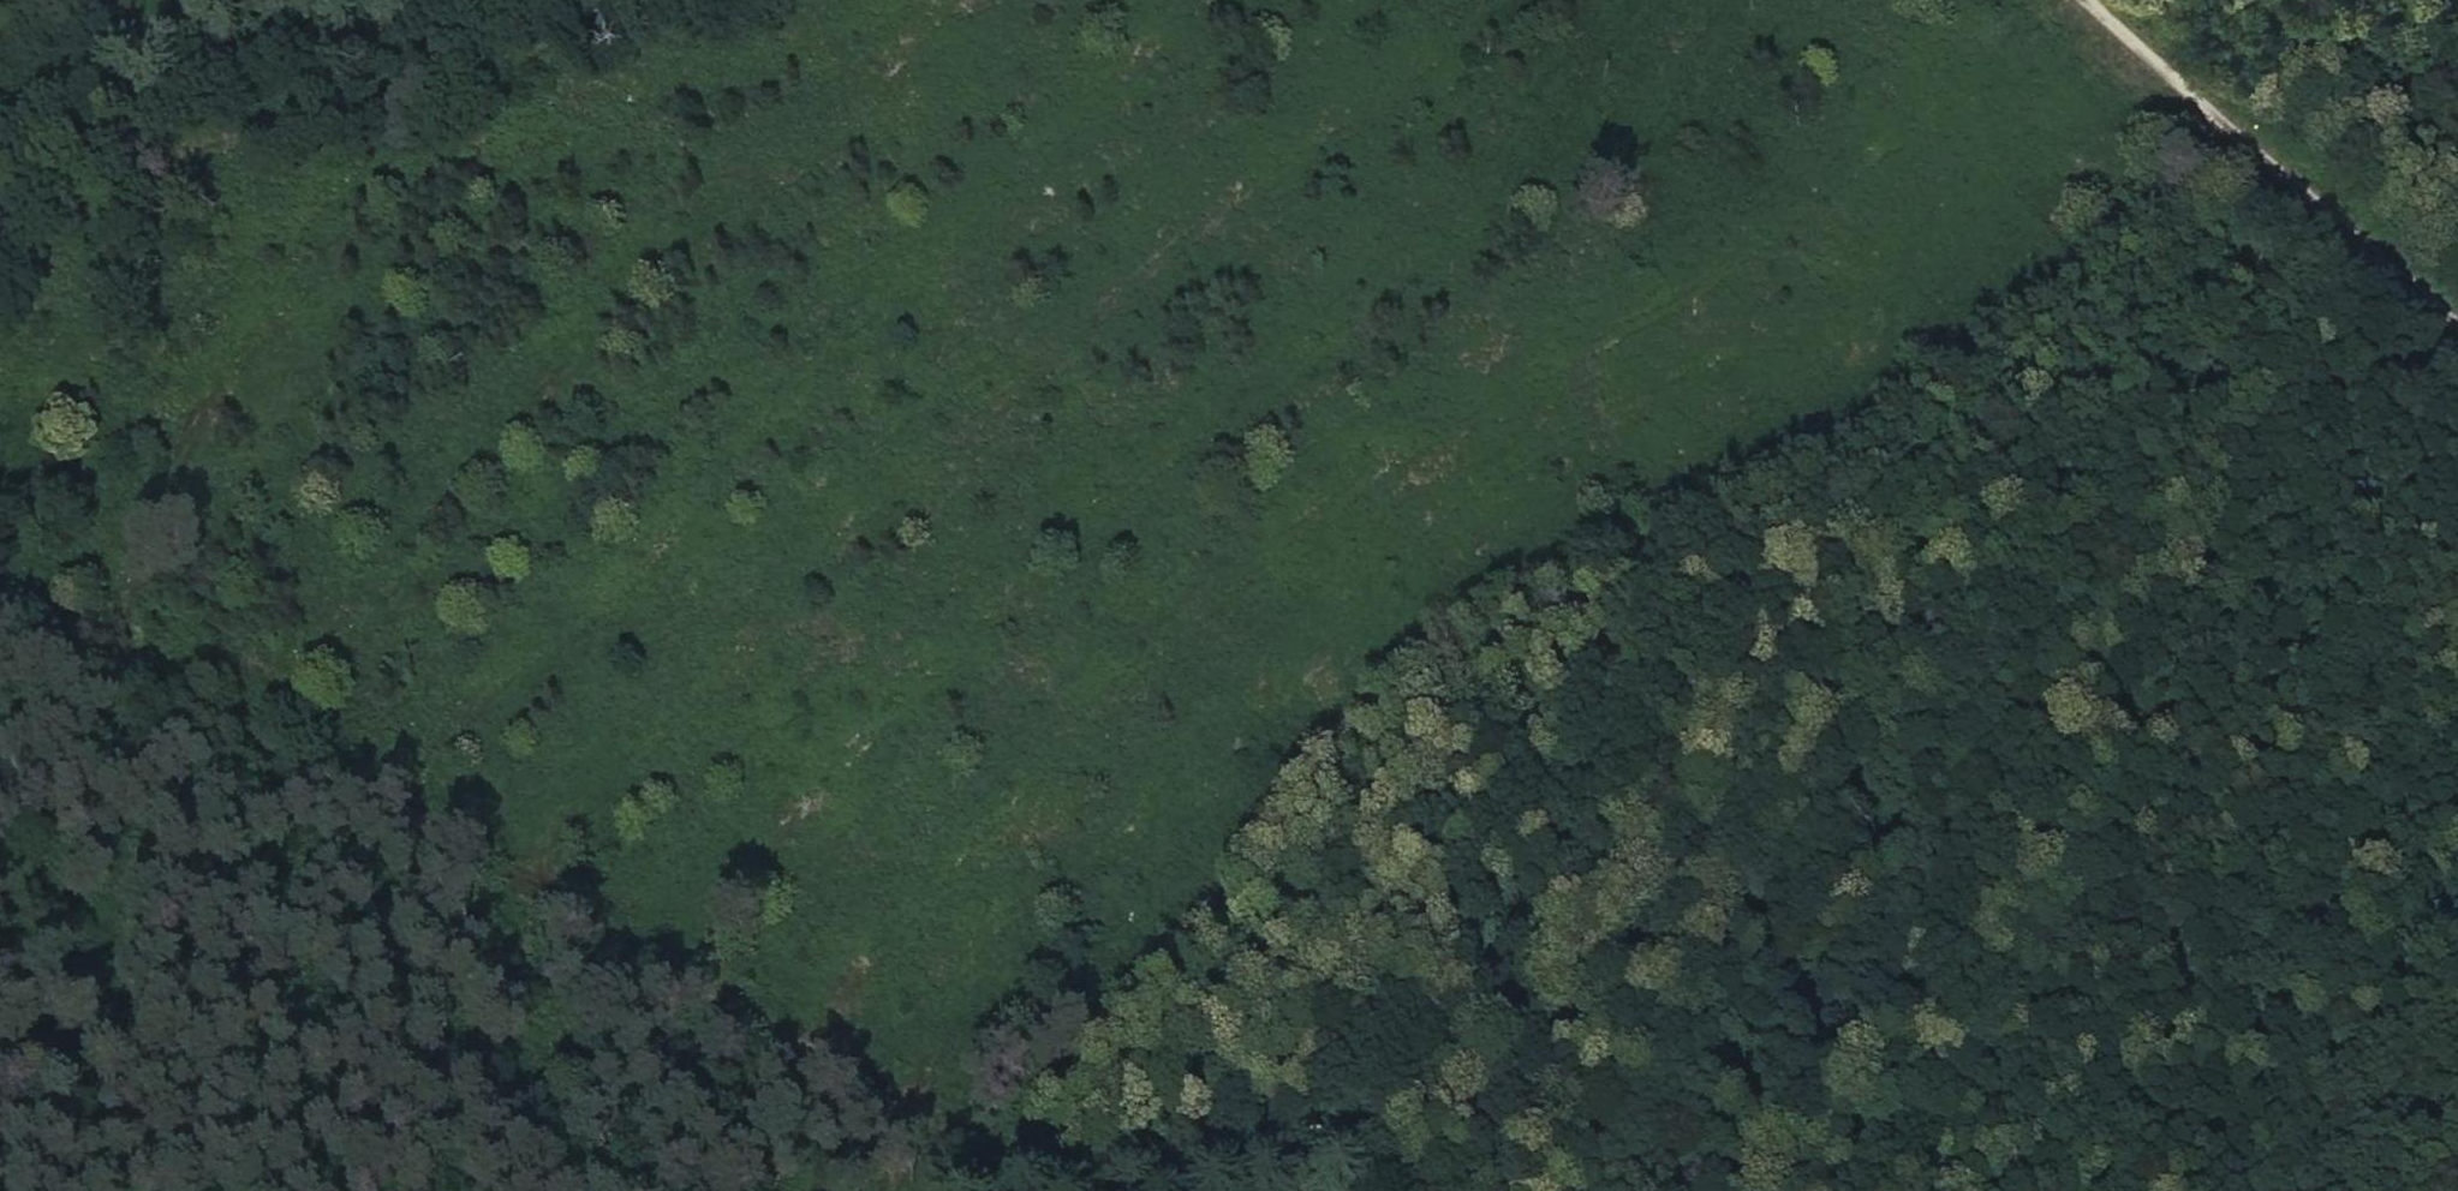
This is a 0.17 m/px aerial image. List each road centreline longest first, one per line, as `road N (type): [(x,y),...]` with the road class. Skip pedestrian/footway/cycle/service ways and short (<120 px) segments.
road 1 (track): [(2457,333),(2080,0)]

